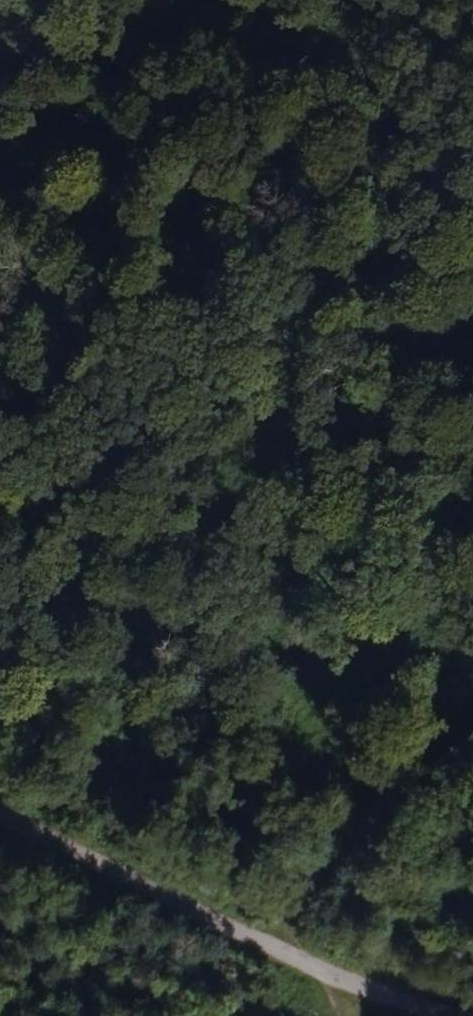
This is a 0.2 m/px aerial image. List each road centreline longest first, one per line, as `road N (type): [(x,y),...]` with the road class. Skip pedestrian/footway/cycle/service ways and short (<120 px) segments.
road 1 (track): [(0,829),(299,974),(457,1015)]
road 2 (track): [(0,201),(179,0)]

